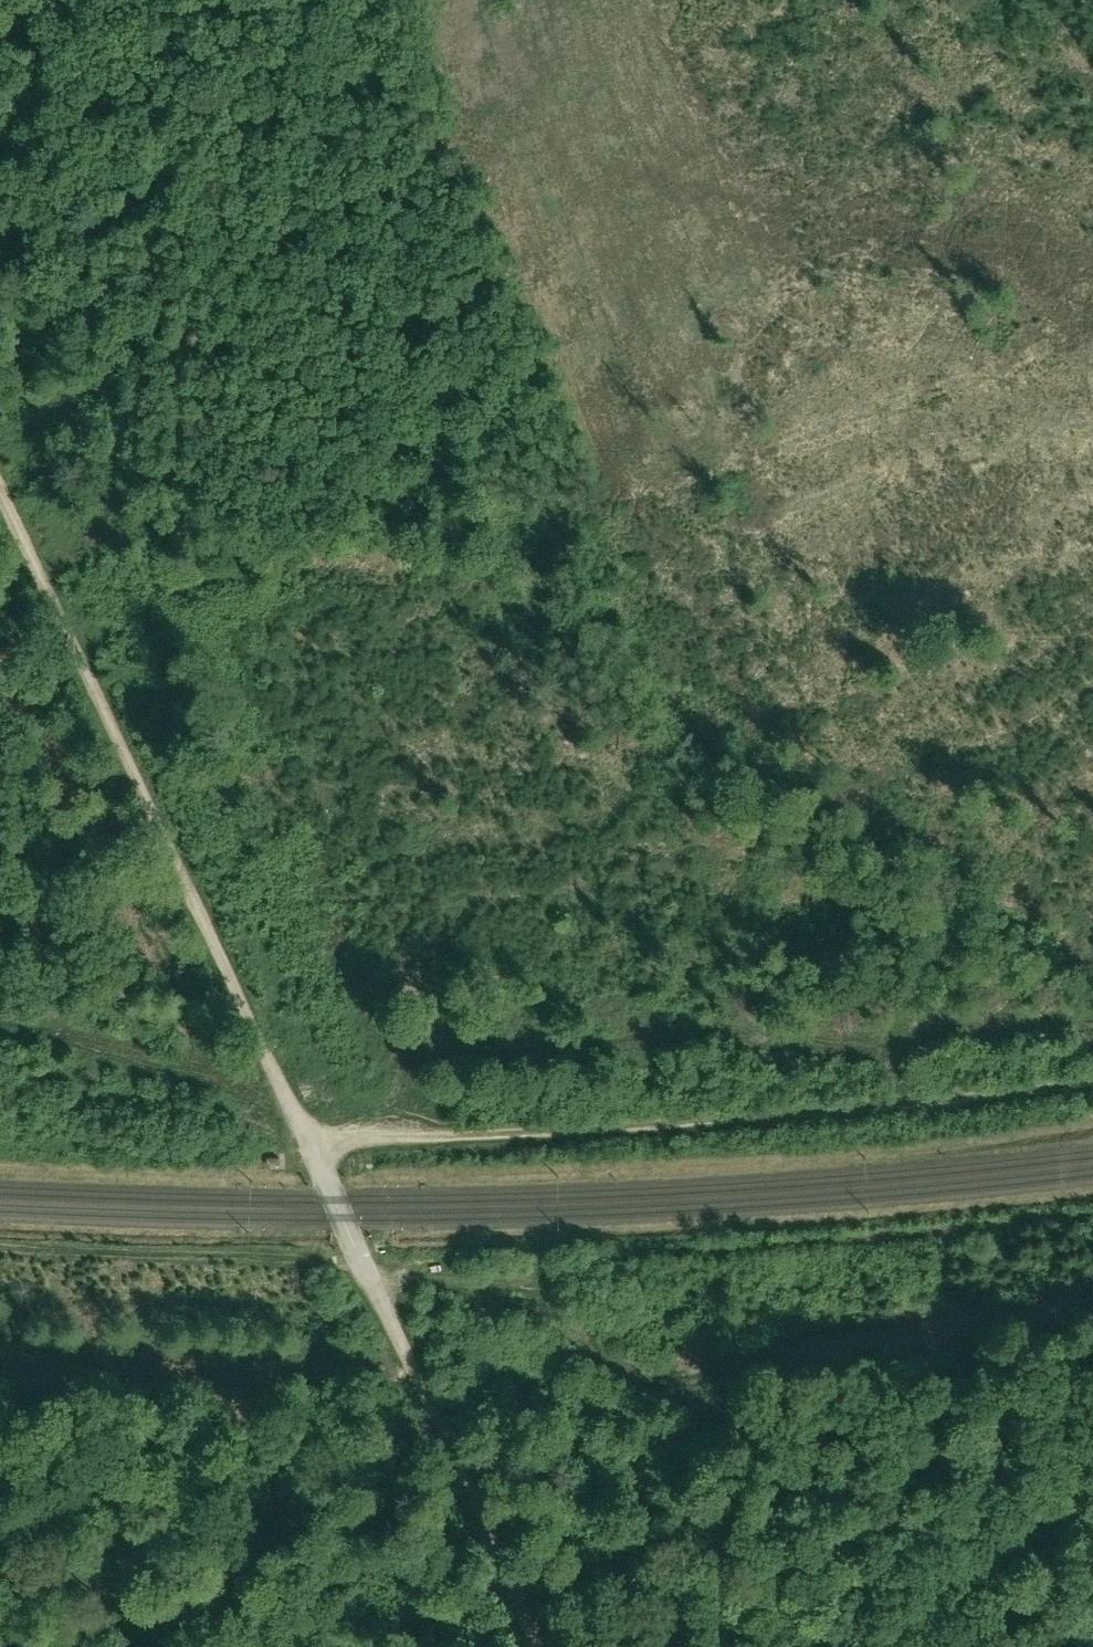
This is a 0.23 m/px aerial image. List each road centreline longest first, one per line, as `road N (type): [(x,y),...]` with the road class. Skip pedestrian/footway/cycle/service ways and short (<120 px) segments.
road 1 (track): [(0,486),(544,1646)]
road 2 (track): [(0,1240),(290,1258),(356,1247)]

